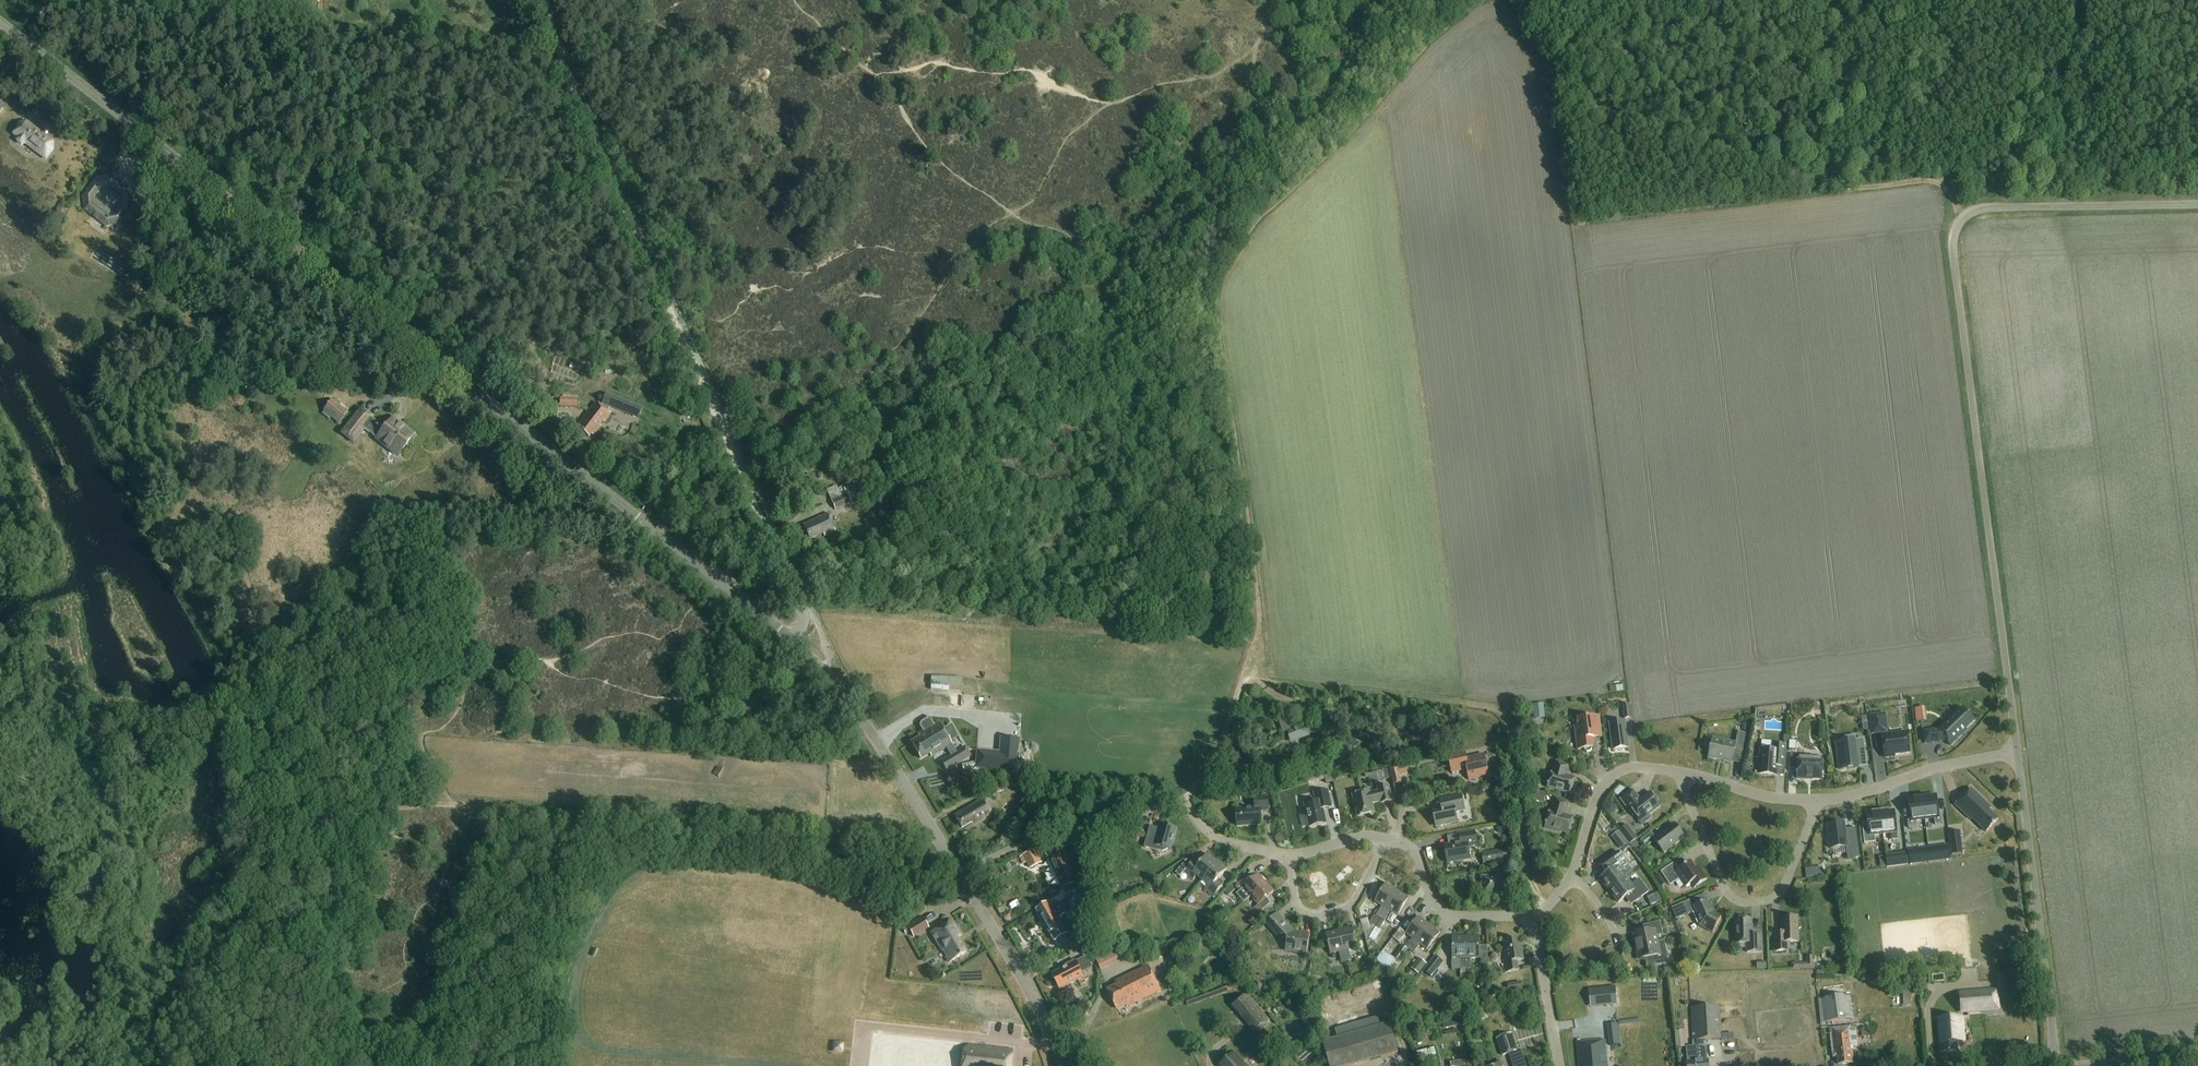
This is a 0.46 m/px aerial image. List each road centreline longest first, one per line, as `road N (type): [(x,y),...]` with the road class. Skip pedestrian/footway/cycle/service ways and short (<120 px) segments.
road 1 (tertiary): [(960,874),(846,697),(793,639),(0,21)]
road 2 (unclassified): [(2017,753),(1955,230),(1981,209),(2197,204)]
road 3 (track): [(261,861),(310,823),(416,806),(575,810),(938,840)]
road 4 (track): [(770,536),(569,82),(543,0)]
road 5 (track): [(1504,0),(1604,111),(1828,185),(1935,182),(1962,218)]
road 6 (track): [(1244,678),(1497,709),(1506,719),(1530,878),(1545,906)]
road 7 (unclassified): [(2056,1065),(2017,753)]
road 8 (residential): [(1816,802),(1782,890),(1744,905),(1733,897),(1680,771)]
road 9 (residential): [(960,874),(1075,822),(1185,800)]
road 10 (track): [(1256,219),(1268,176),(1258,47),(1277,0)]
road 11 (tertiary): [(1067,1065),(960,874)]
road 12 (track): [(261,861),(220,964),(238,1065)]
road 13 (residential): [(1816,802),(2017,753)]
road 14 (residential): [(1528,921),(1441,910),(1408,846),(1383,838)]
road 15 (residential): [(1288,856),(1302,912),(1327,915),(1353,903),(1383,838)]
road 16 (residential): [(1571,873),(1605,782),(1631,767),(1680,771)]
road 17 (track): [(233,704),(261,861)]
road 18 (residential): [(1560,1065),(1528,921)]
road 19 (residential): [(1680,771),(1777,800),(1816,802)]
road 20 (track): [(1185,800),(1244,678)]
road 21 (residential): [(1288,856),(1208,834),(1185,800)]

